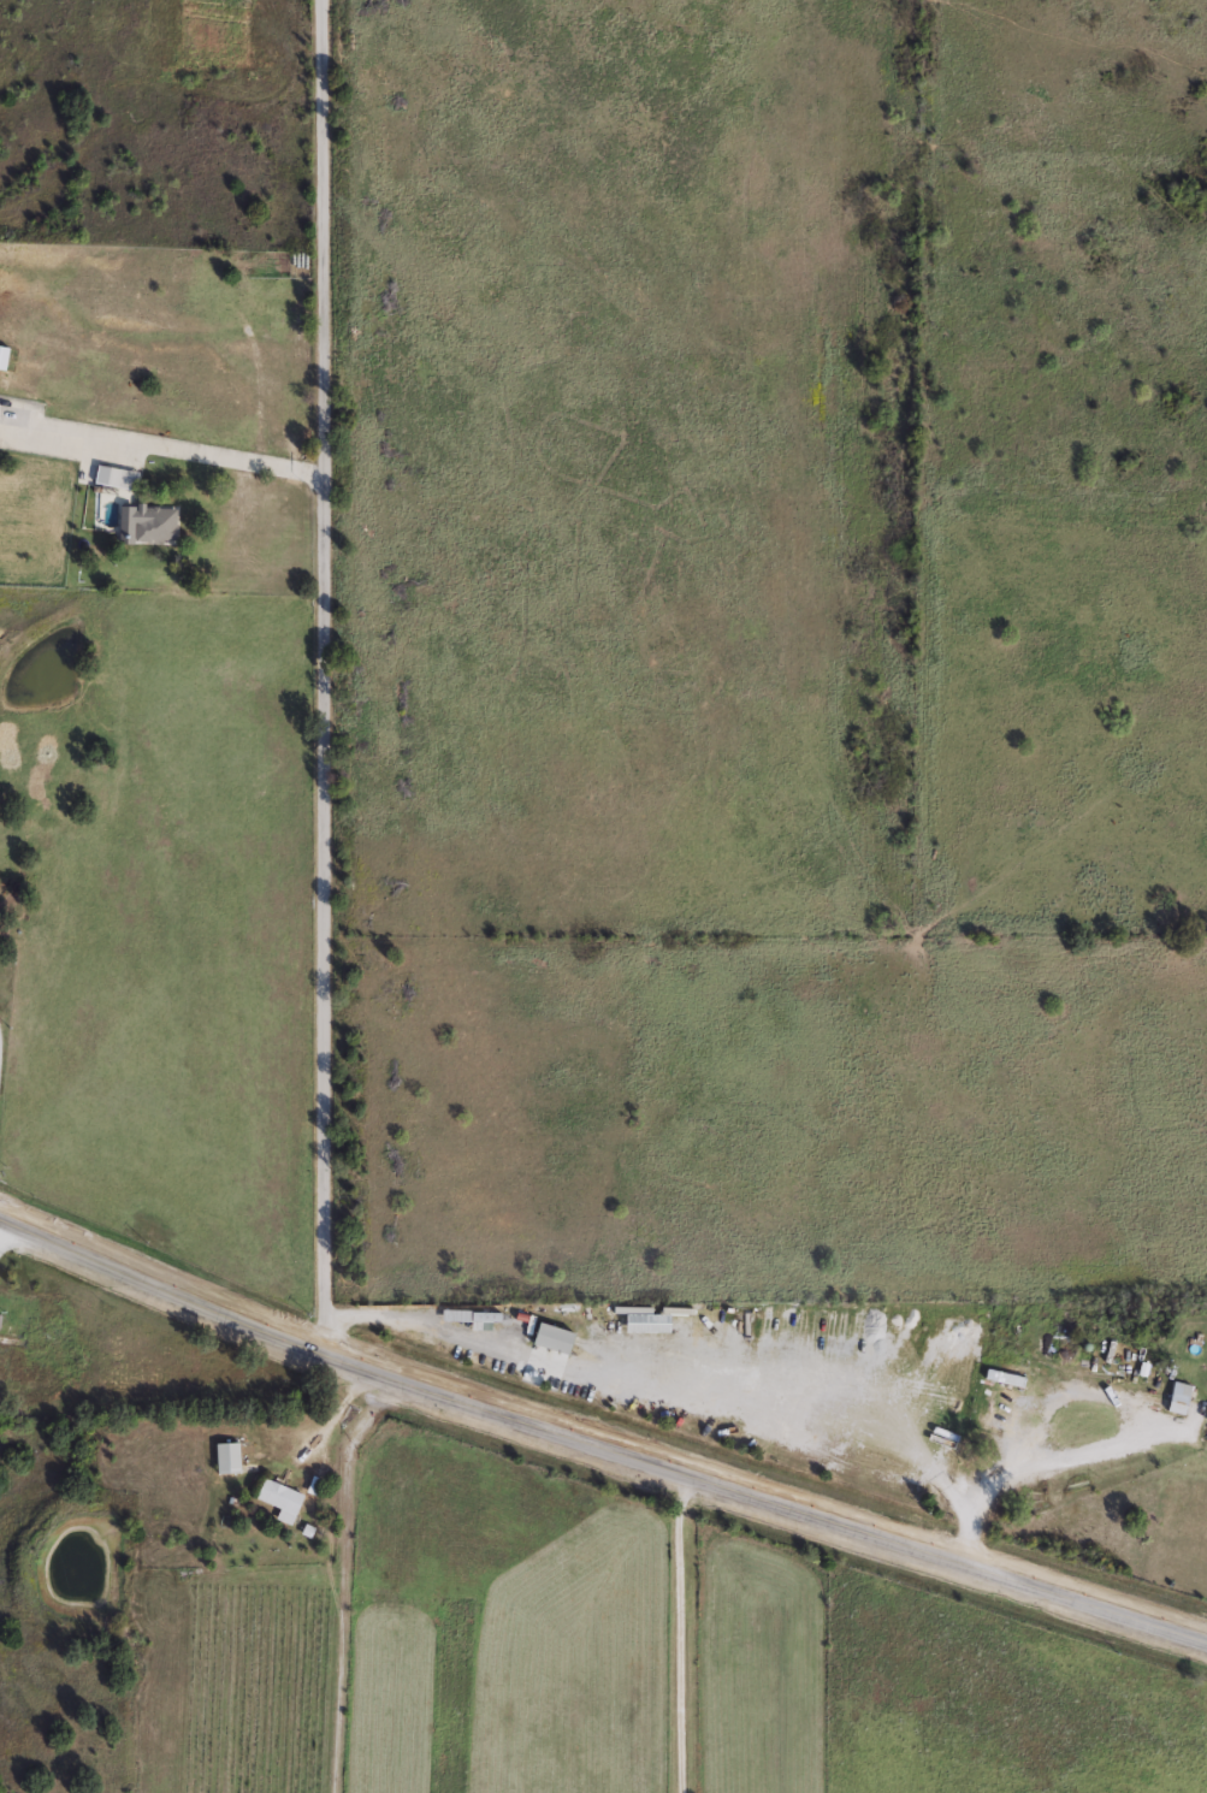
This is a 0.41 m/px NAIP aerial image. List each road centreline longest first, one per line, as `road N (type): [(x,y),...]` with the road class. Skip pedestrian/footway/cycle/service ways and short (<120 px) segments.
road 1 (residential): [(319,0),(325,1355)]
road 2 (secondary): [(0,1218),(354,1366),(1206,1642)]

